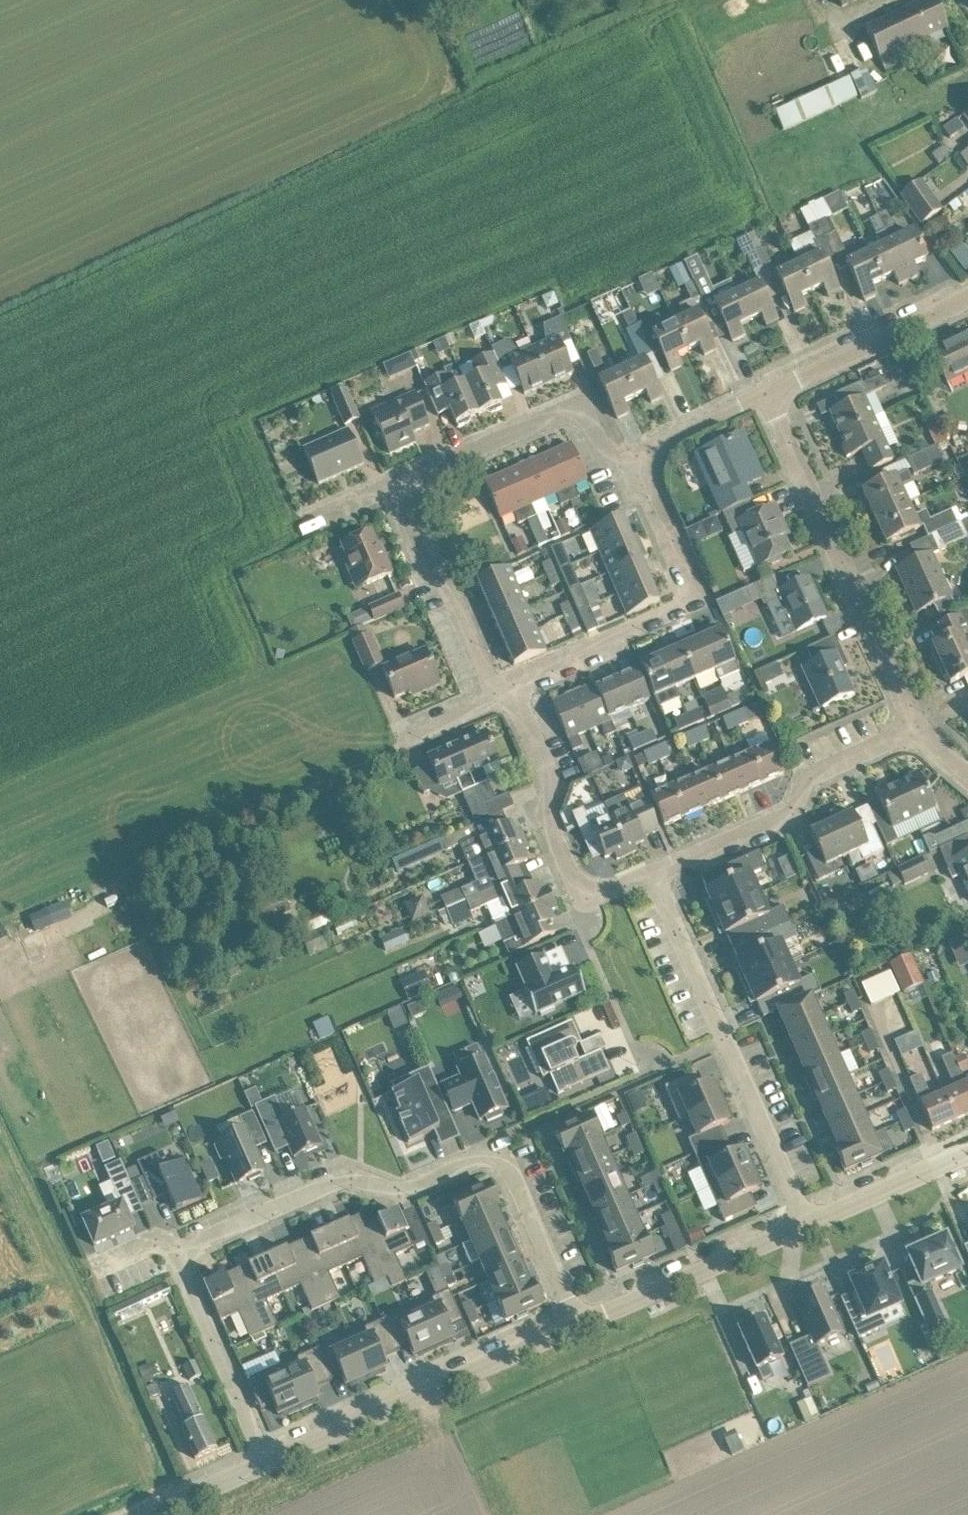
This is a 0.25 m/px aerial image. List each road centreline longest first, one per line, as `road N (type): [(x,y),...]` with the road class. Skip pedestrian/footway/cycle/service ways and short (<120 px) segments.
road 1 (residential): [(179,1253),(347,1175),(398,1192),(499,1149),(578,1325)]
road 2 (residential): [(651,875),(807,1224)]
road 3 (residential): [(920,724),(765,394)]
road 4 (residential): [(513,690),(604,649),(622,631),(690,597),(635,456)]
road 5 (unclassified): [(266,1462),(578,1325)]
road 6 (residential): [(651,875),(796,811),(810,774),(920,724)]
road 7 (residential): [(392,485),(568,410),(582,413),(614,461),(635,456)]
road 8 (unclassified): [(578,1325),(807,1224)]
road 9 (residential): [(498,696),(392,485)]
road 10 (residential): [(266,1462),(179,1253)]
road 11 (residential): [(589,892),(572,877),(546,815),(554,788),(513,690)]
road 12 (residential): [(765,394),(967,298)]
road 13 (unclassified): [(807,1224),(967,1153)]
road 14 (residential): [(635,456),(765,394)]
road 15 (unclassified): [(147,1514),(266,1462)]

